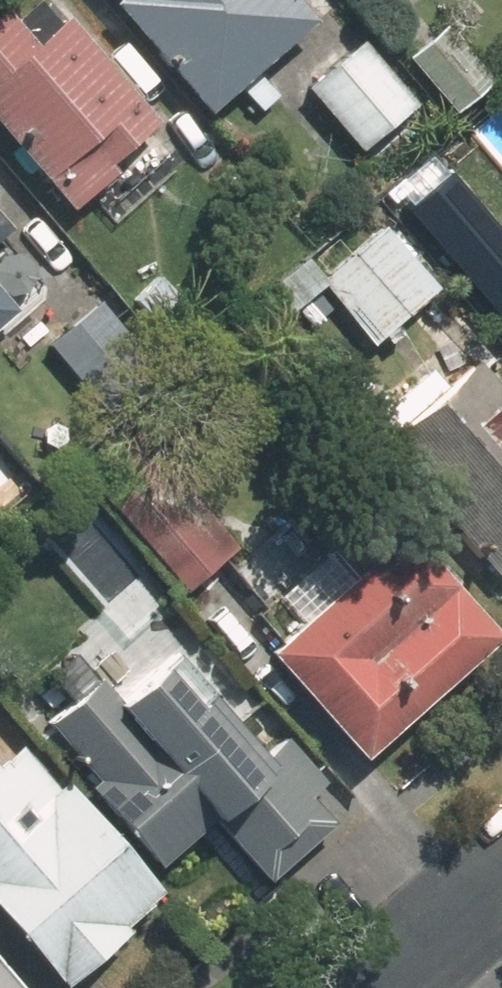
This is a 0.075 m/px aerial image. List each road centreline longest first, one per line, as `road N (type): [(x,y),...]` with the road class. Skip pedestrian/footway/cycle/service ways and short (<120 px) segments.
road 1 (residential): [(389,987),(501,890)]

